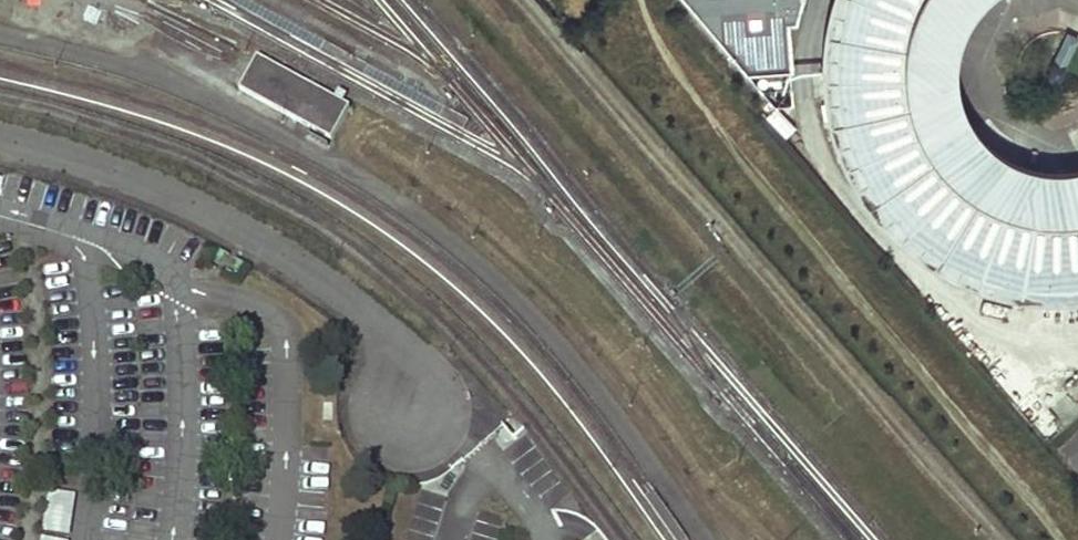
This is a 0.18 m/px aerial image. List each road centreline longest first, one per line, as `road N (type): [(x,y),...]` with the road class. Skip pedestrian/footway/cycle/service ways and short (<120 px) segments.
road 1 (residential): [(0,143),(141,180),(301,259),(391,332),(413,405)]

